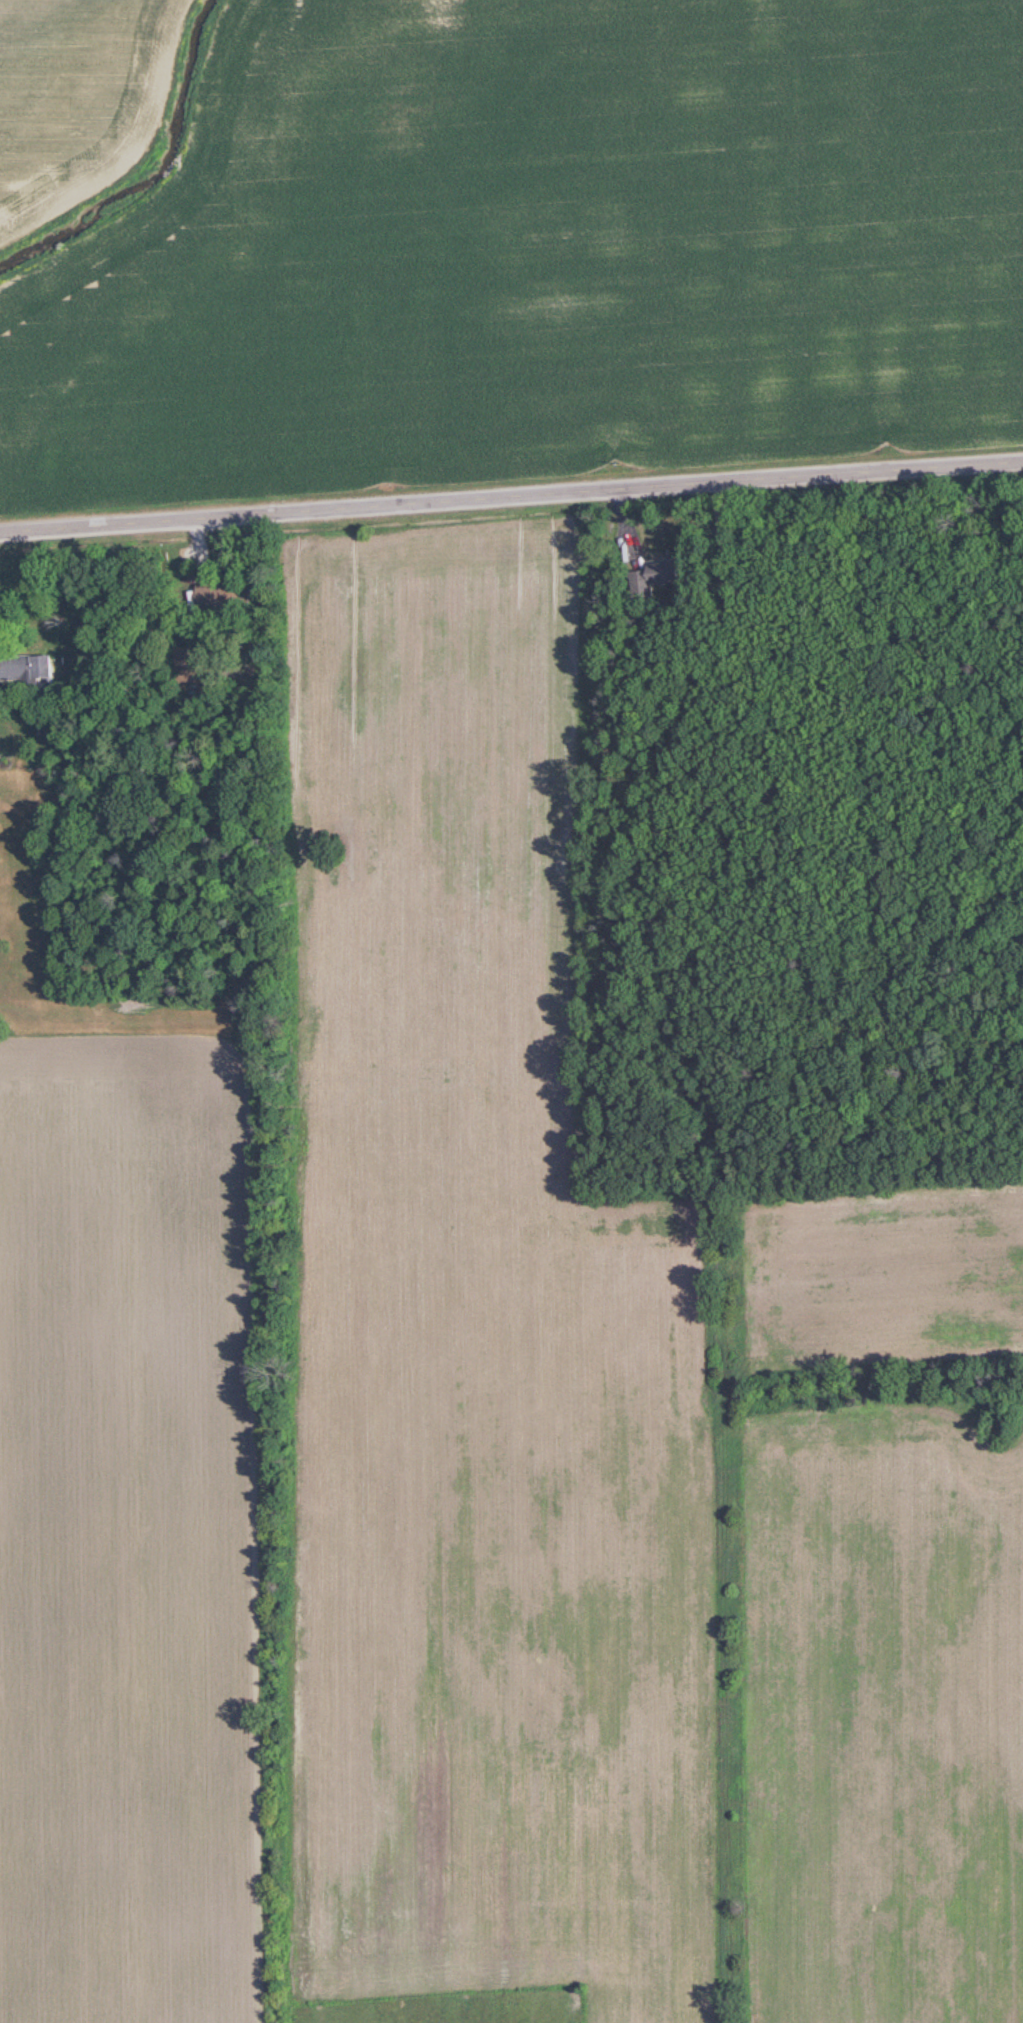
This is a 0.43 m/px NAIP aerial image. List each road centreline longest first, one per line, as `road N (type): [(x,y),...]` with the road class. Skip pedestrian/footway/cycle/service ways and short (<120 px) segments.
road 1 (tertiary): [(0,531),(1022,462)]

